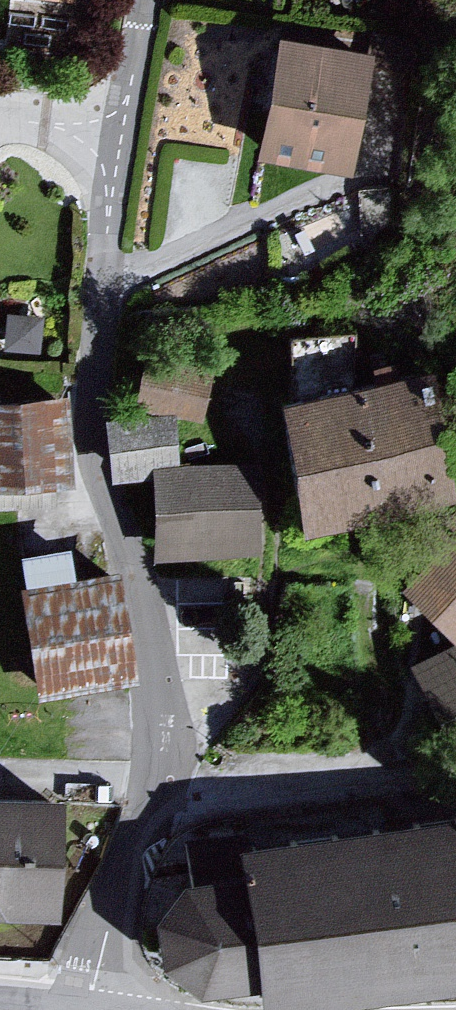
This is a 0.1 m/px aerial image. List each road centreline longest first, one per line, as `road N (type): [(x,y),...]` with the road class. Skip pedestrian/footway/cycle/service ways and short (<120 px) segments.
road 1 (residential): [(118,137),(99,373),(115,492),(165,714),(155,800),(86,1009)]
road 2 (residential): [(147,0),(118,137)]

